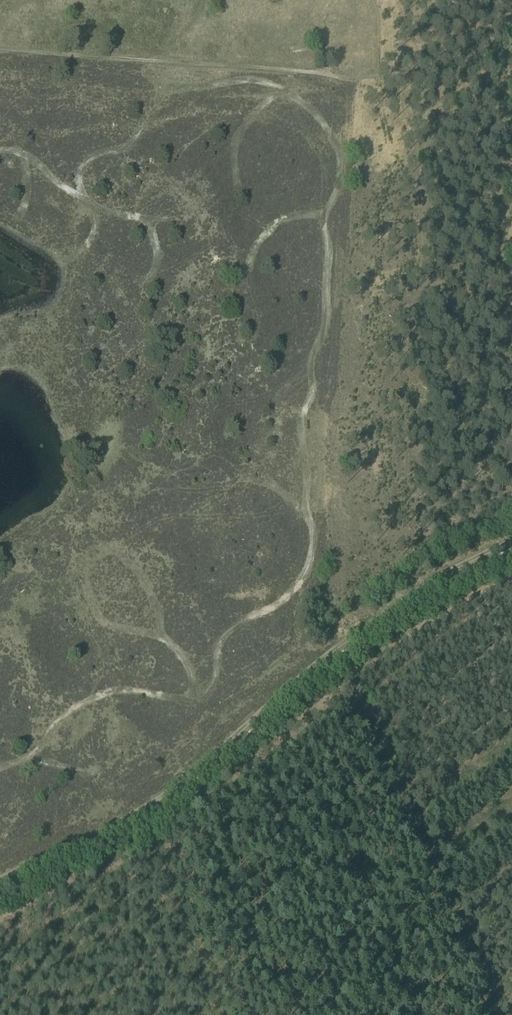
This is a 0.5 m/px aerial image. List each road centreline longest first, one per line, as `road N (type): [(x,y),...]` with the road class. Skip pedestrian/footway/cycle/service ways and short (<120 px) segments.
road 1 (track): [(0,880),(184,782),(356,632),(511,541)]
road 2 (track): [(0,47),(292,71)]

